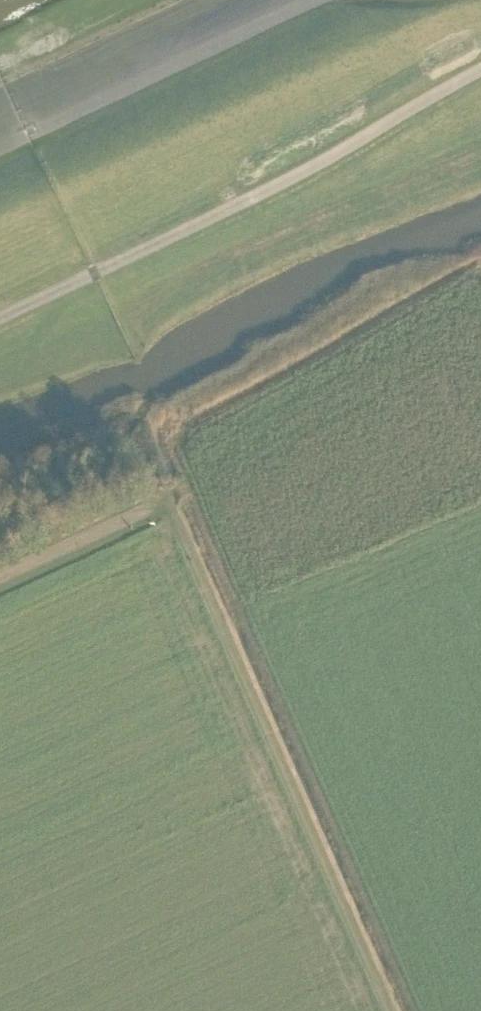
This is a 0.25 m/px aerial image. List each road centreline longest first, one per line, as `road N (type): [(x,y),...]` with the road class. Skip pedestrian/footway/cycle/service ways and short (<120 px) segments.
road 1 (track): [(0,144),(315,0)]

